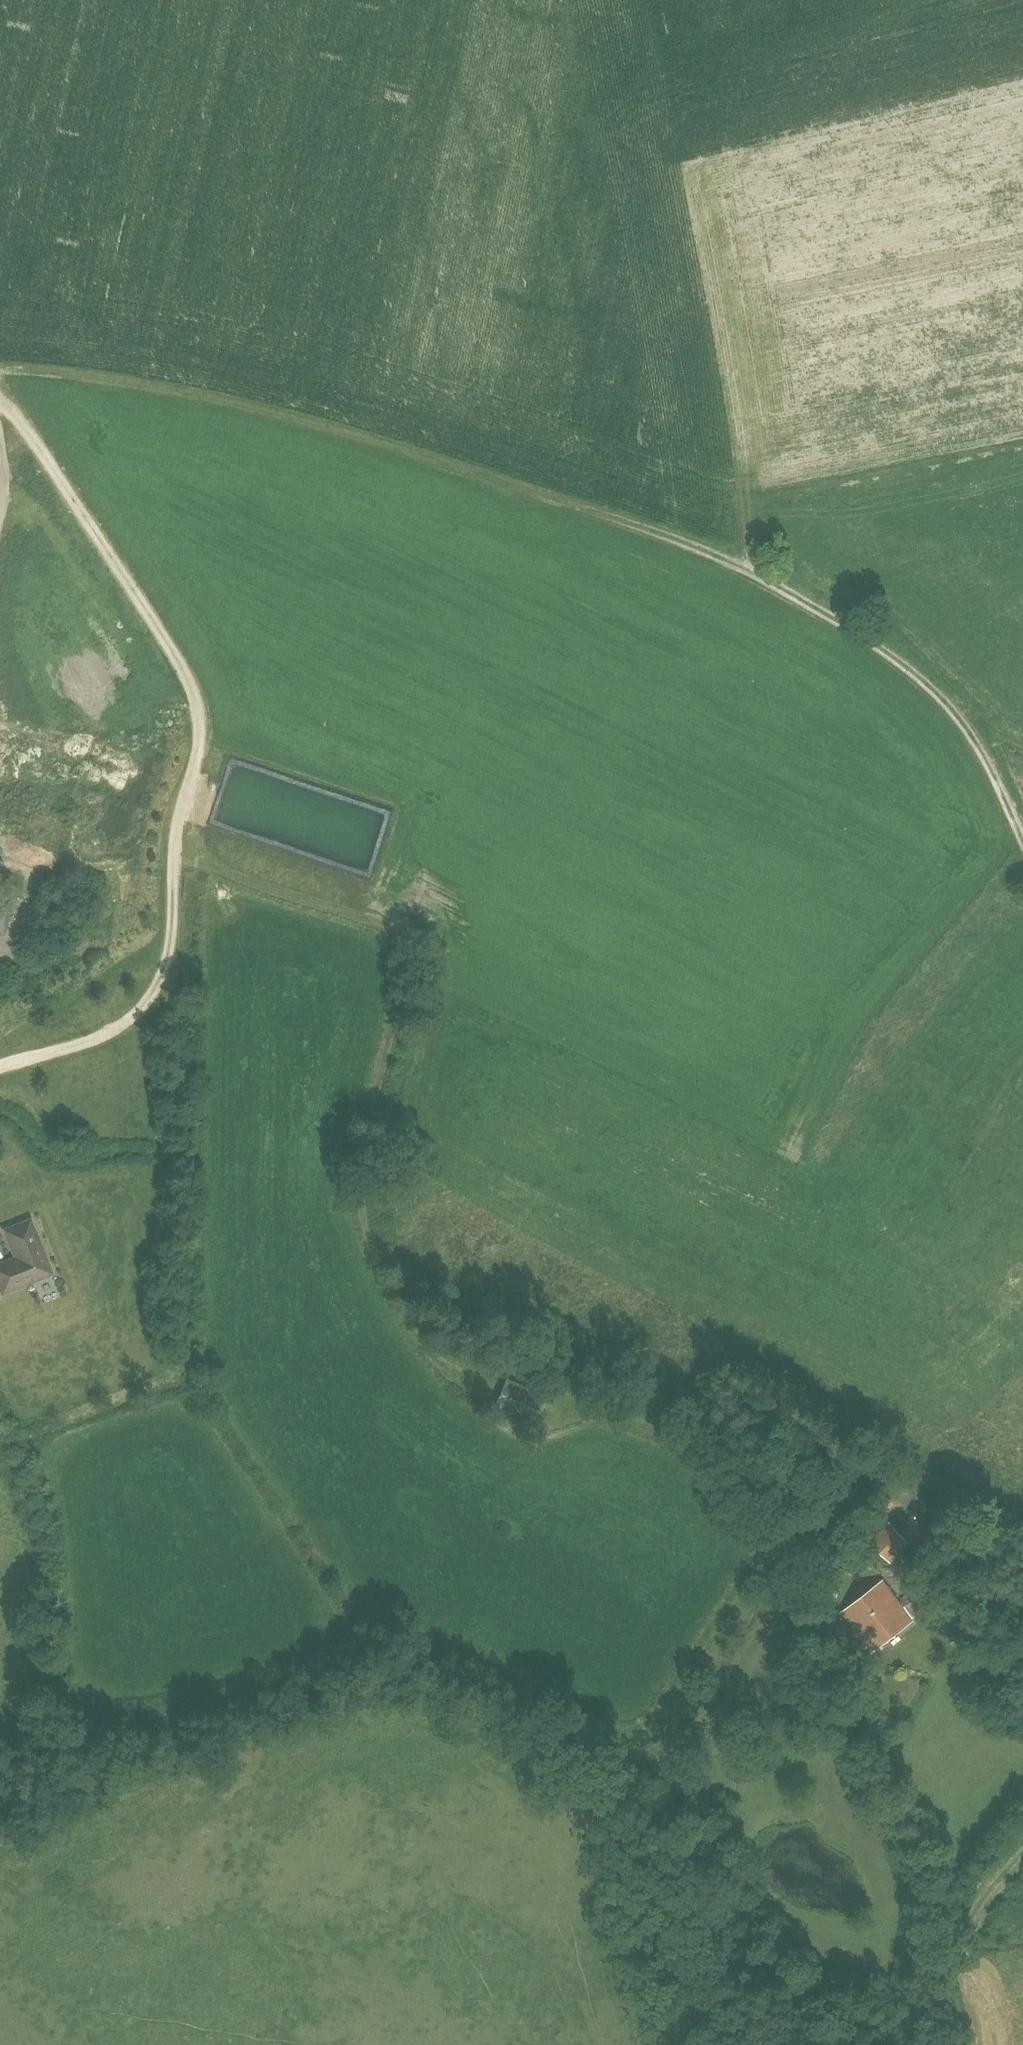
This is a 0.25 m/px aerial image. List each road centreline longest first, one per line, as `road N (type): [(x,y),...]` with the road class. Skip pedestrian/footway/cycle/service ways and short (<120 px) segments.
road 1 (track): [(862,1527),(837,1525),(777,1558),(654,1726),(615,1750),(413,1643),(360,1633),(0,1735)]
road 2 (track): [(0,1071),(105,1039),(163,979),(176,927),(175,818),(201,732),(193,685),(0,393)]

